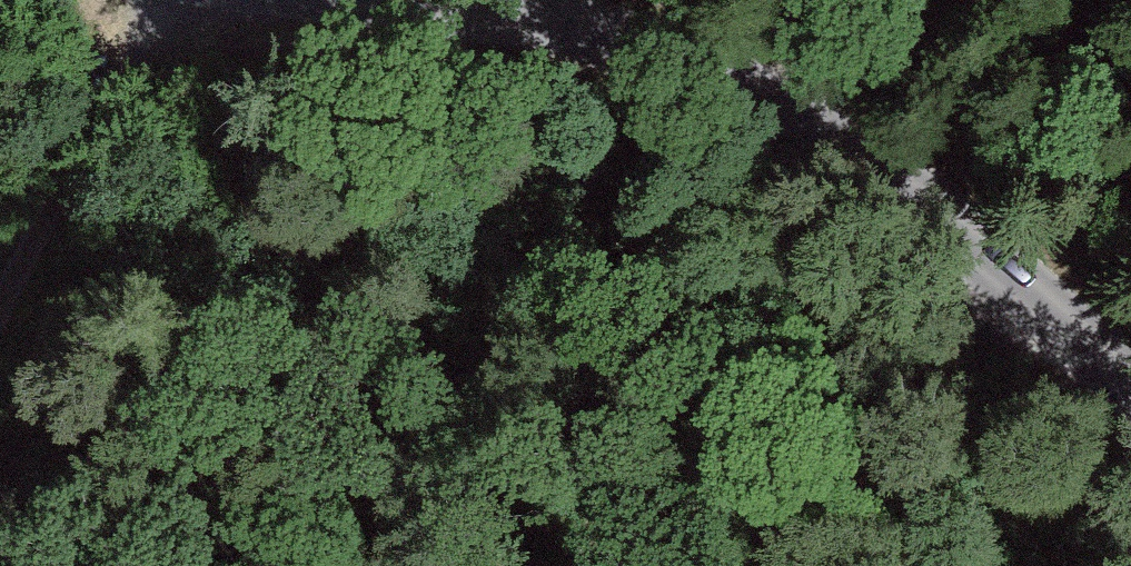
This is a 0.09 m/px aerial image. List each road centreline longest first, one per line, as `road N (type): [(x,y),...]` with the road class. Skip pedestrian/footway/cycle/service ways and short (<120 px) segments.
road 1 (unclassified): [(375,0),(577,32),(682,63),(796,116),(868,160),(1130,379)]
road 2 (track): [(161,0),(0,330)]
road 3 (track): [(988,256),(827,565)]

